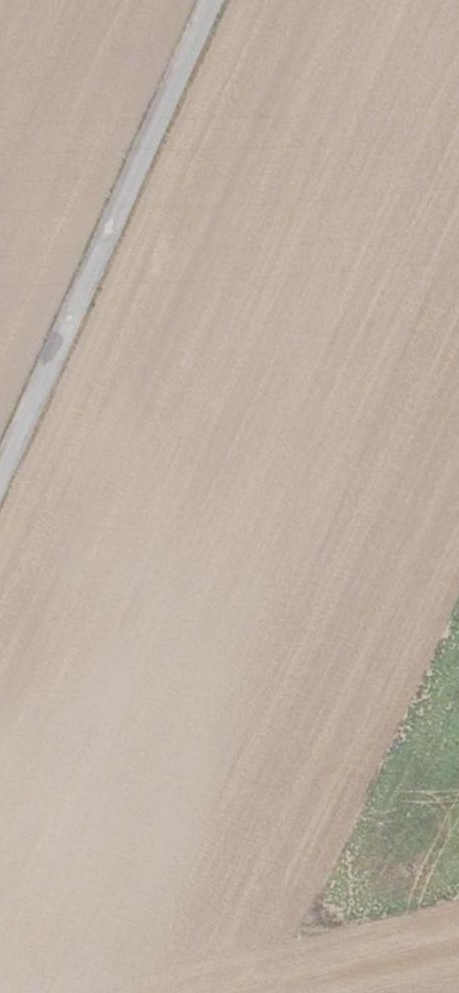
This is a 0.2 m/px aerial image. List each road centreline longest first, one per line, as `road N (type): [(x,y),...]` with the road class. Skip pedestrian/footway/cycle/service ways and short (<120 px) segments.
road 1 (unclassified): [(209,0),(0,473)]

